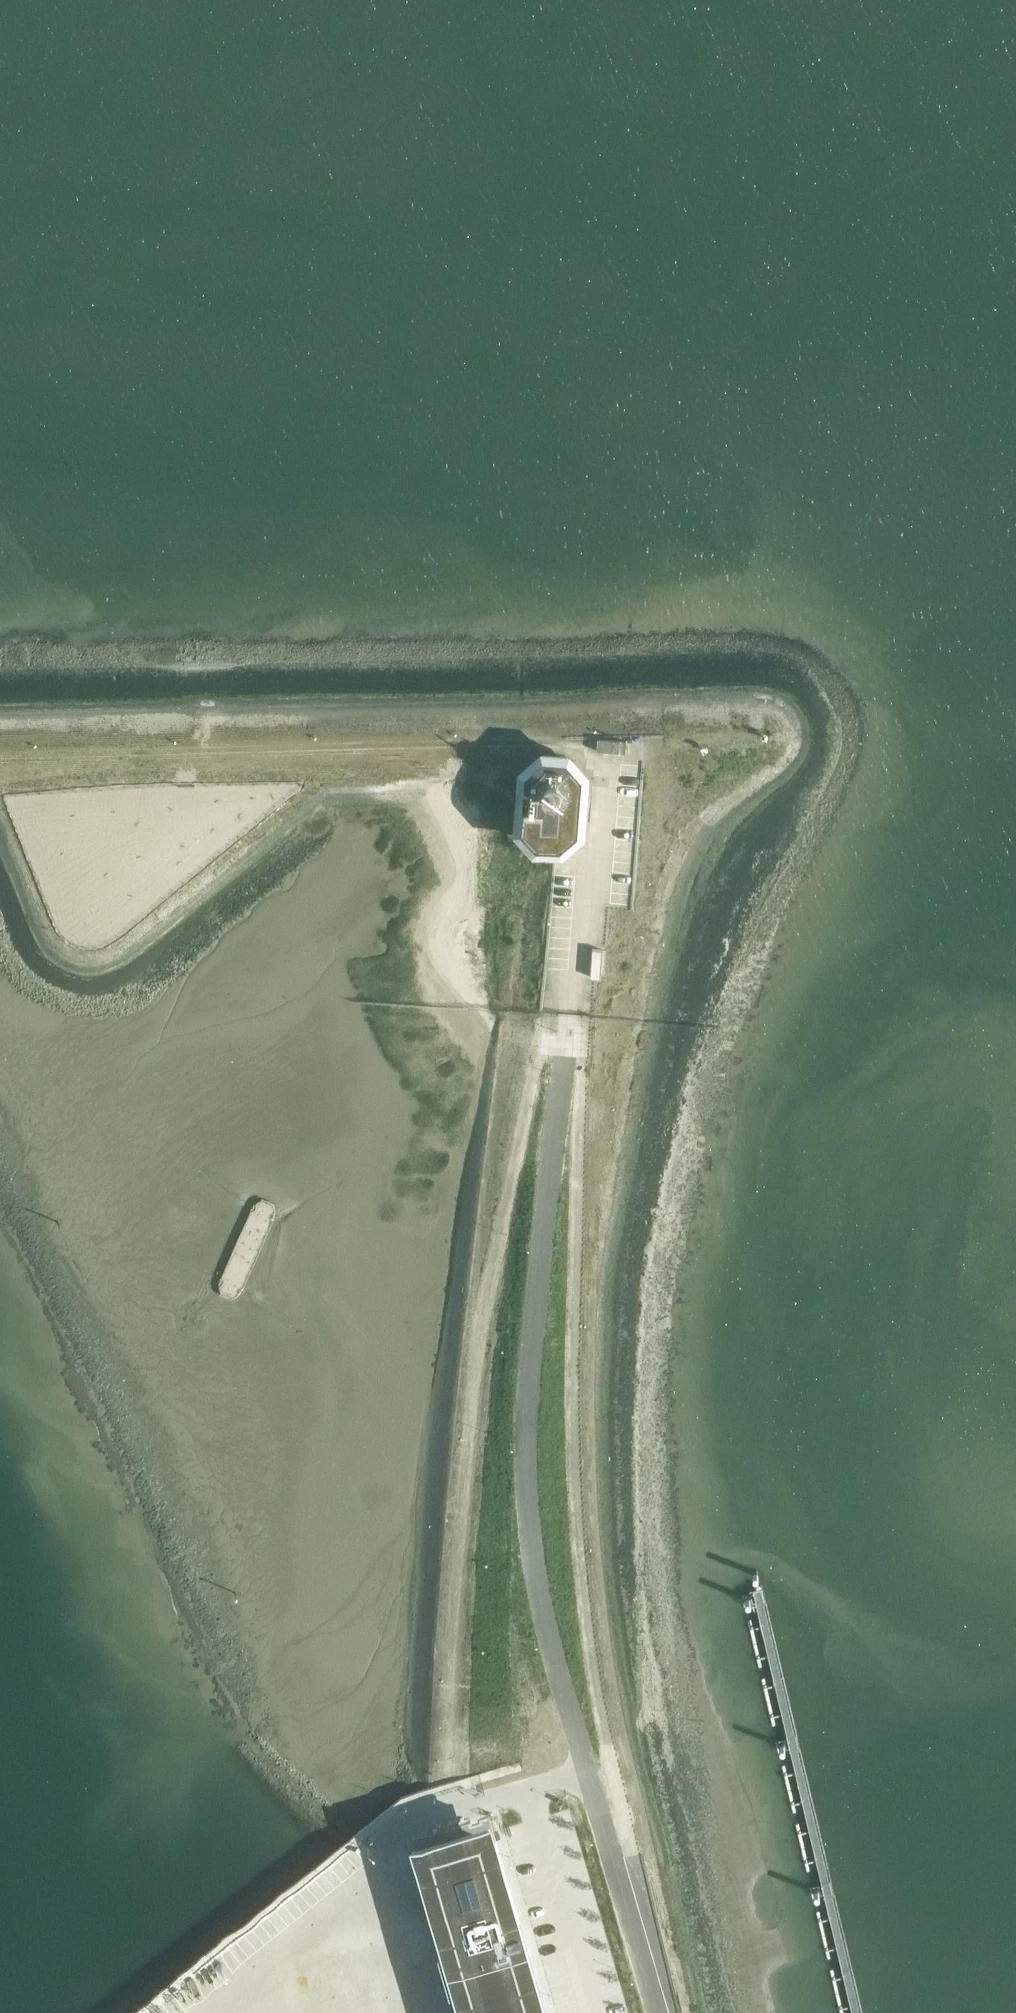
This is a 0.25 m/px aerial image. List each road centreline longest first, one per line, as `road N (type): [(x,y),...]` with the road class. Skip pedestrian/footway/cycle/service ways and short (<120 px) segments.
road 1 (unclassified): [(656,2012),(552,1658),(532,1565),(529,1492),(556,1101),(606,763)]

